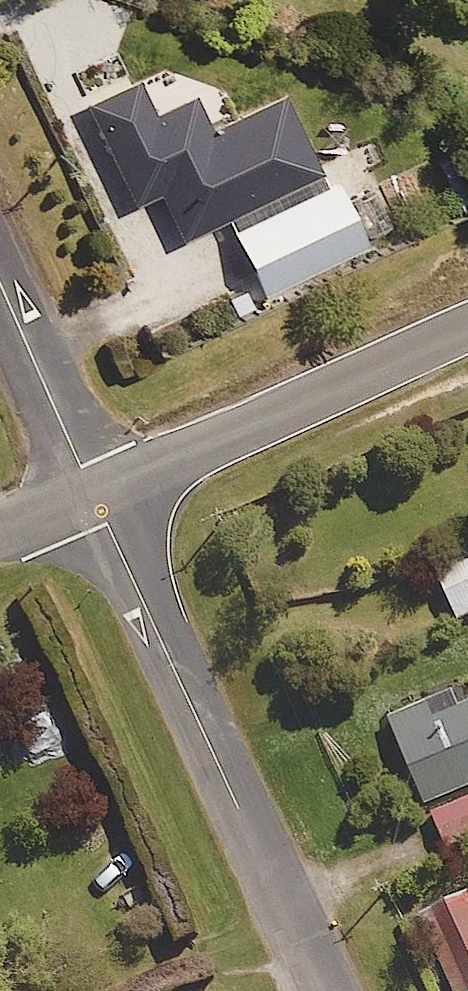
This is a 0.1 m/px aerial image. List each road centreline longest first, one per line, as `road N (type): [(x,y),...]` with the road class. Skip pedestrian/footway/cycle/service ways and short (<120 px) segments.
road 1 (residential): [(327,990),(95,497)]
road 2 (residential): [(95,497),(467,329)]
road 3 (residential): [(95,497),(0,275)]

